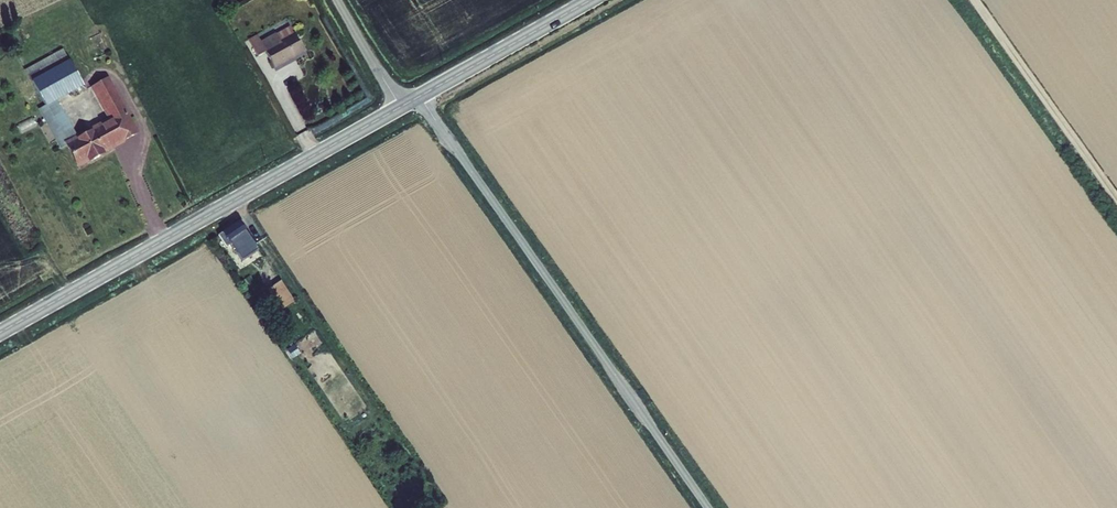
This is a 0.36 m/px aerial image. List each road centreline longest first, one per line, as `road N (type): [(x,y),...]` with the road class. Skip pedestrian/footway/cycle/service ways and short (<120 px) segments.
road 1 (unclassified): [(418,97),(708,507)]
road 2 (tertiary): [(401,107),(0,332)]
road 3 (track): [(975,0),(1116,201)]
road 4 (tertiary): [(590,0),(418,97)]
road 5 (unclassified): [(338,0),(401,107)]

